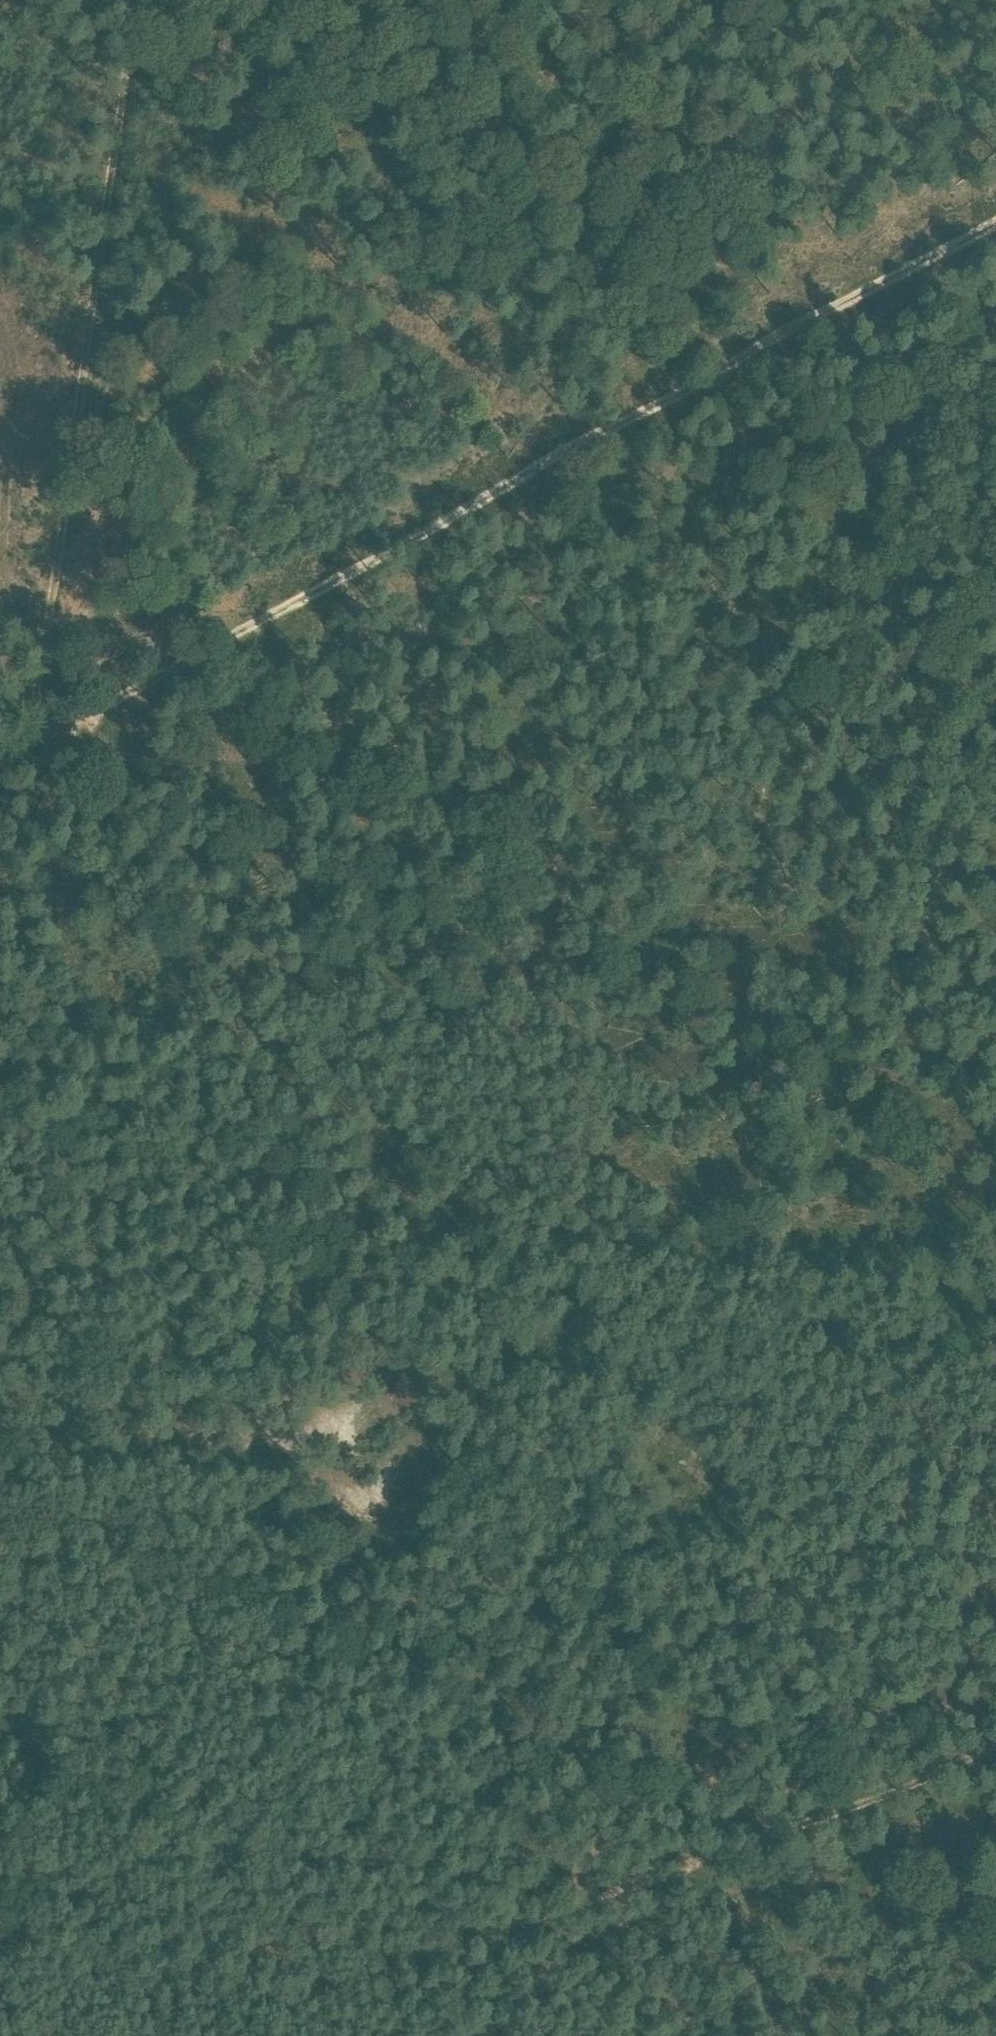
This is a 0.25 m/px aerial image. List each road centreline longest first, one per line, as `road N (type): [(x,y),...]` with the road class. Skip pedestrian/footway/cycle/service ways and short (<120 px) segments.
road 1 (track): [(995,222),(579,439),(31,753)]
road 2 (track): [(995,1756),(262,2035)]
road 3 (track): [(137,0),(31,753)]

